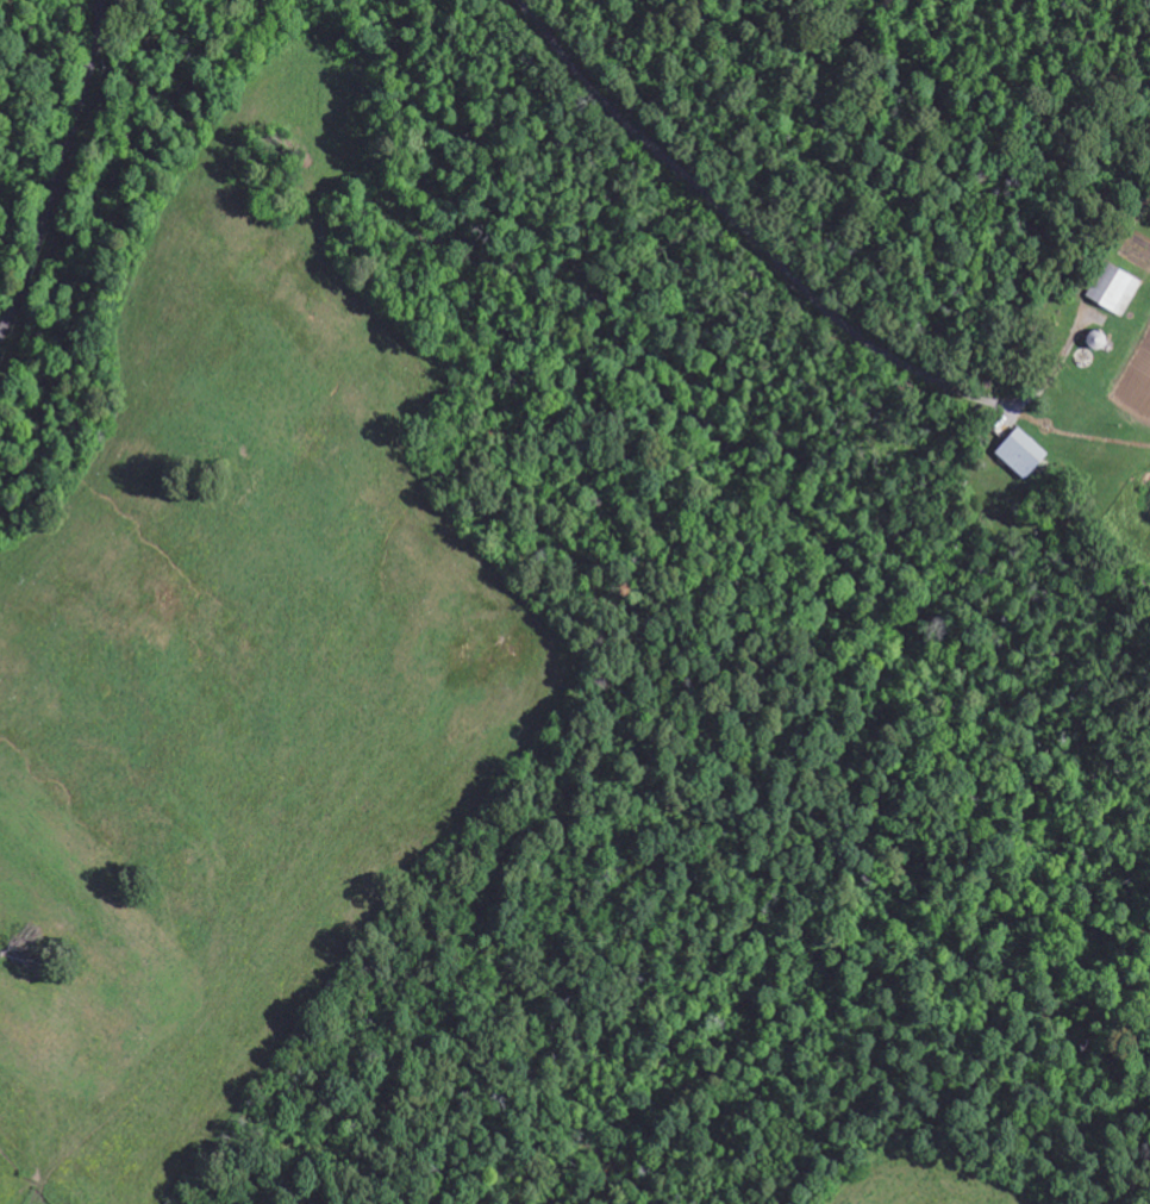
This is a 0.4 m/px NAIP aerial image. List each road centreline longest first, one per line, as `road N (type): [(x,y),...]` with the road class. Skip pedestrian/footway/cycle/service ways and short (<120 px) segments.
road 1 (residential): [(522,0),(593,87),(821,304),(930,381),(995,399)]
road 2 (residential): [(0,335),(33,269),(95,40),(96,0)]

